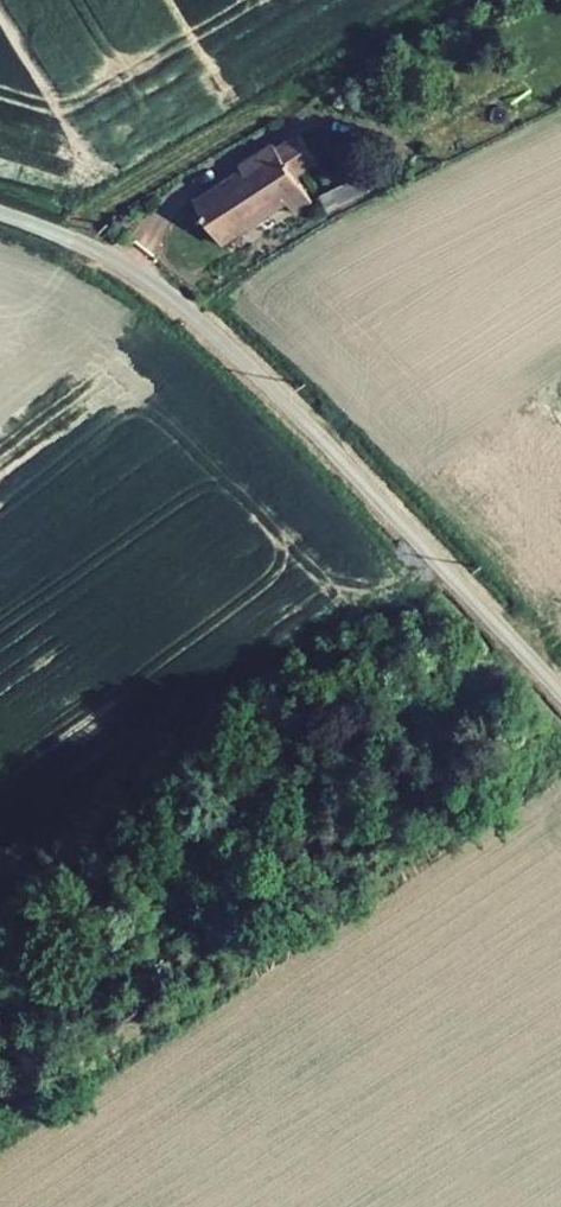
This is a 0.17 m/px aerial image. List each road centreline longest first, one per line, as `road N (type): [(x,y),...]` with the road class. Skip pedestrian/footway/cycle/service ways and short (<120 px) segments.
road 1 (unclassified): [(0,212),(97,252),(205,325),(560,696)]

